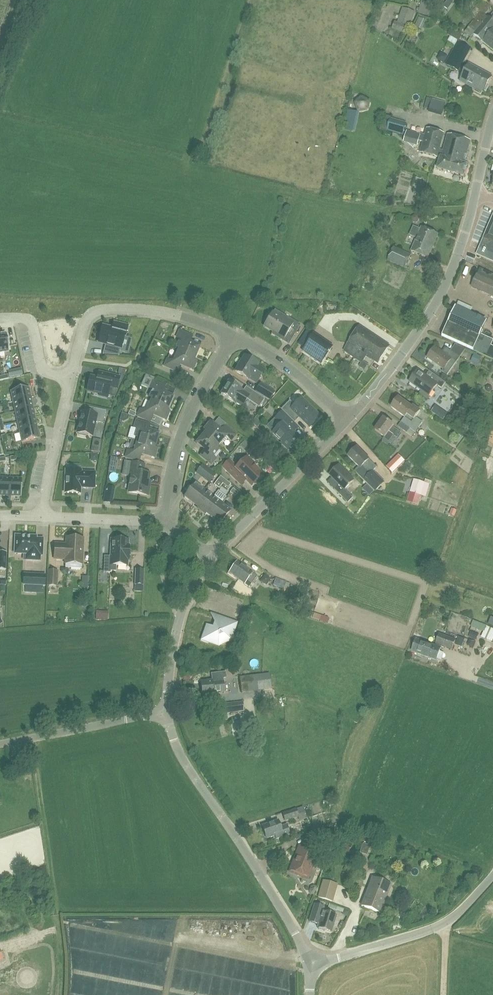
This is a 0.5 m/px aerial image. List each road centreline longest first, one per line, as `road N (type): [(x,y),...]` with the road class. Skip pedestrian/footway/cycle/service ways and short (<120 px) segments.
road 1 (residential): [(30,323),(40,240),(65,150),(97,158),(77,253),(89,312)]
road 2 (unclassified): [(311,965),(180,756),(166,713)]
road 3 (unclassified): [(347,418),(435,302),(476,192)]
road 4 (tertiary): [(311,965),(439,924),(492,873)]
road 5 (residential): [(166,520),(175,446),(231,334)]
road 6 (unclassified): [(210,557),(347,418)]
road 7 (track): [(29,738),(55,915)]
road 8 (unclassified): [(0,744),(166,713)]
road 9 (unclassified): [(166,713),(175,630),(210,557)]
road 10 (residential): [(231,334),(153,309),(89,312)]
road 11 (residential): [(347,418),(269,353),(231,334)]
road 12 (residential): [(70,378),(38,515)]
road 13 (residential): [(38,515),(166,520)]

